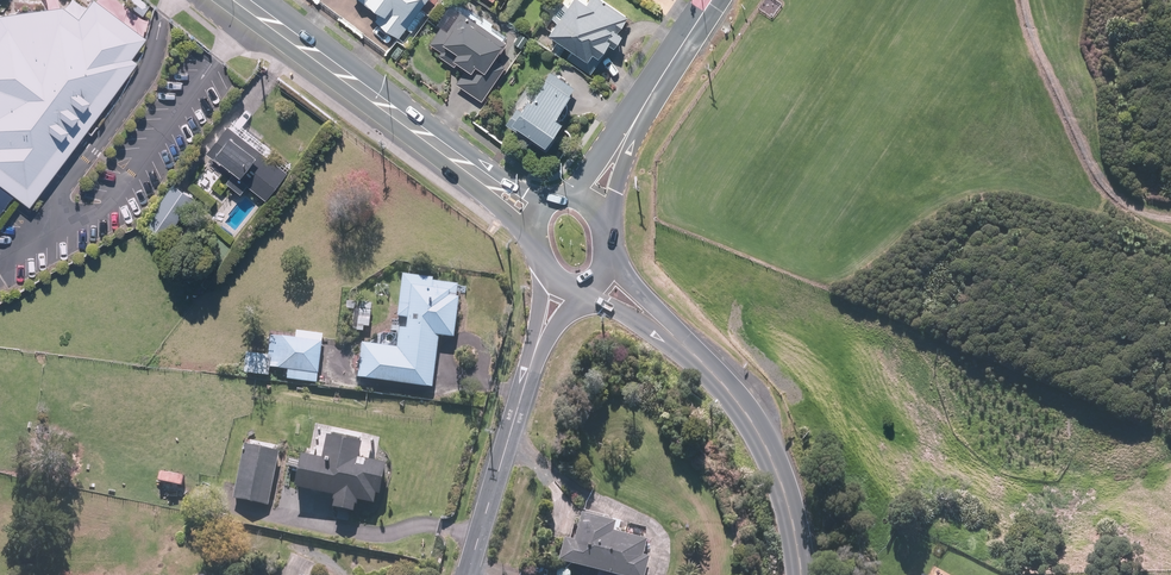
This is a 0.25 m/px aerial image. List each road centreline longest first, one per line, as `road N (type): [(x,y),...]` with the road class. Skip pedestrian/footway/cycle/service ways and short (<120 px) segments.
road 1 (secondary): [(473,171),(239,0)]
road 2 (secondary): [(801,574),(765,443),(739,402),(676,340)]
road 3 (residential): [(536,353),(470,574)]
road 4 (secondary): [(717,0),(633,122)]

